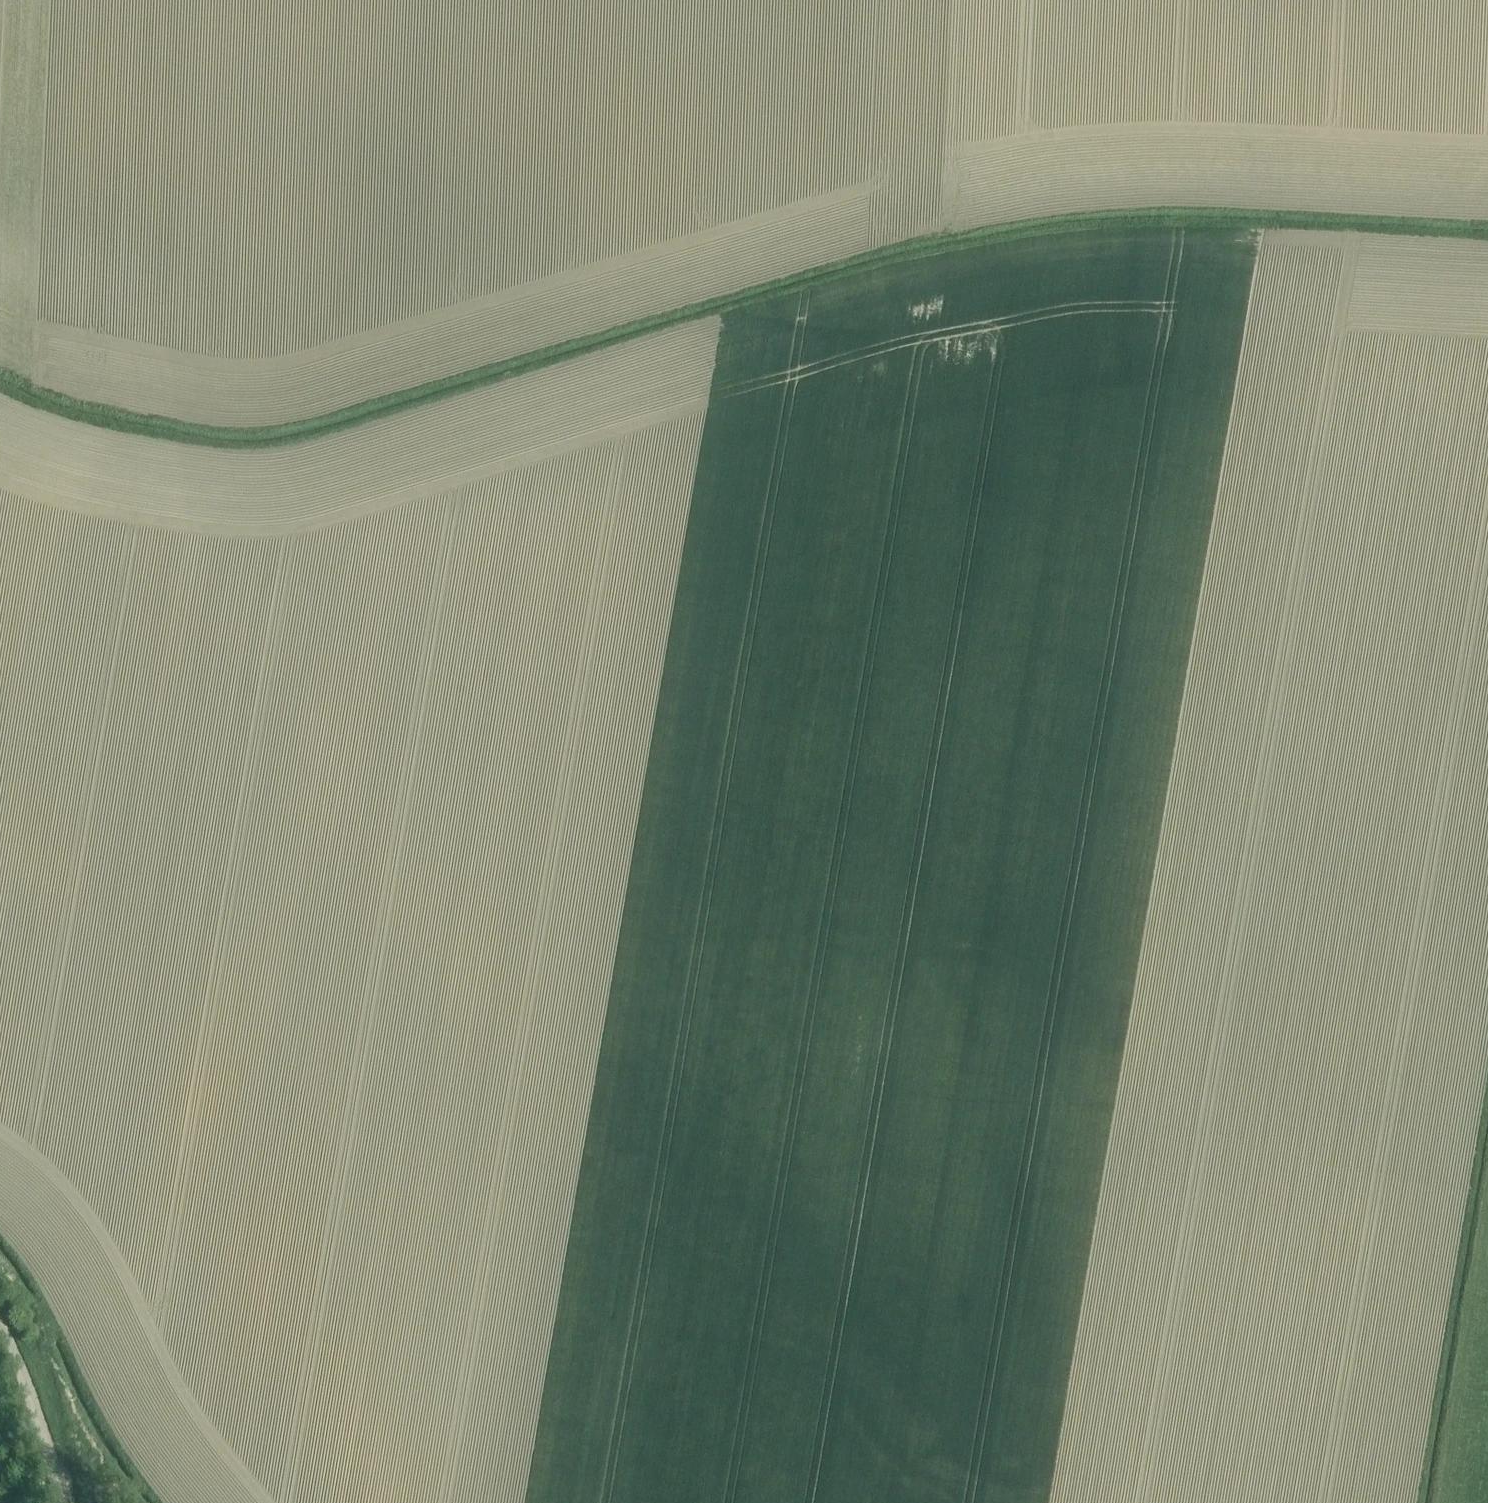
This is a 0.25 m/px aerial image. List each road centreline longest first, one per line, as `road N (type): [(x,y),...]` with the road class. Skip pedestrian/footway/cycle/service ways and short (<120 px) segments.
road 1 (unclassified): [(0,1331),(62,1502)]

